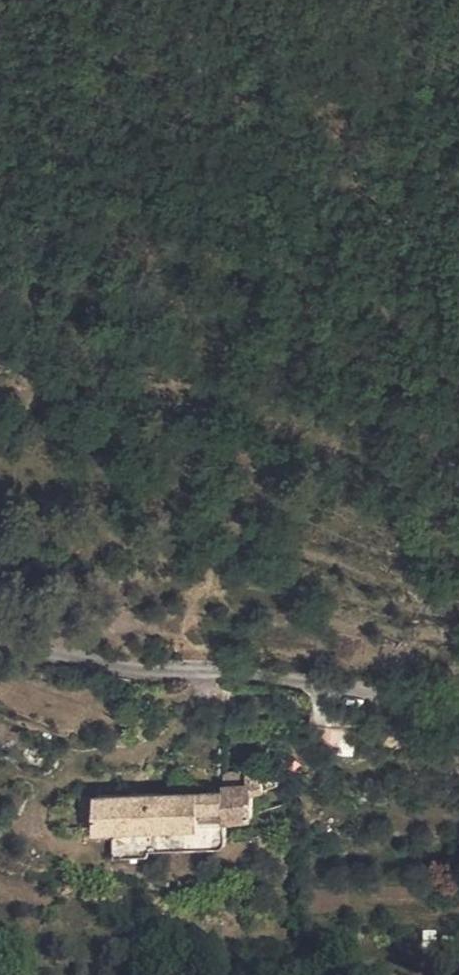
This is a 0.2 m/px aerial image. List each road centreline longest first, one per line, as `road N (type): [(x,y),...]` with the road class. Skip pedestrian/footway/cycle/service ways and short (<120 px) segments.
road 1 (unclassified): [(0,638),(93,663),(458,706)]

